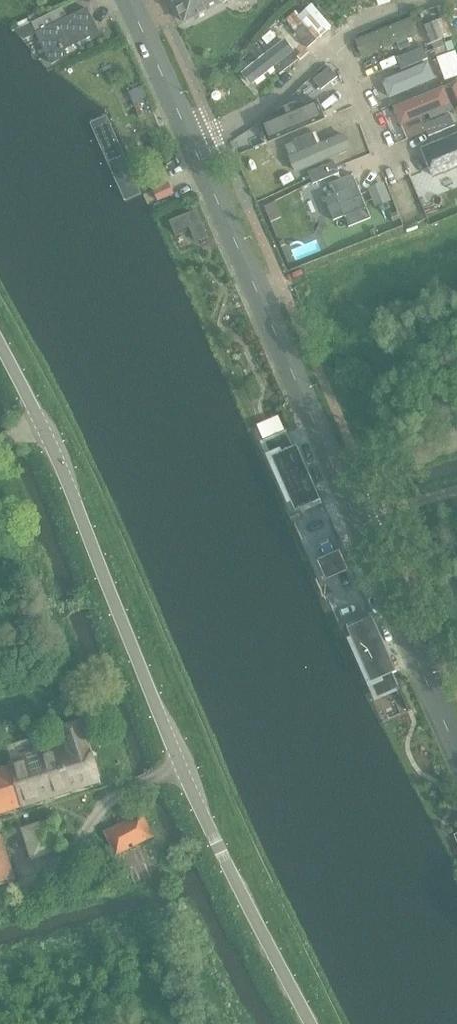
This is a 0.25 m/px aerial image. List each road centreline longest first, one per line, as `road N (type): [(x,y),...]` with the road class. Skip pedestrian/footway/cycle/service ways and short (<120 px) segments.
road 1 (unclassified): [(311,1023),(182,769),(58,457),(0,344)]
road 2 (tertiary): [(456,754),(195,147)]
road 3 (residential): [(195,147),(262,109),(334,43),(392,161)]
road 4 (tertiary): [(195,147),(127,0)]

